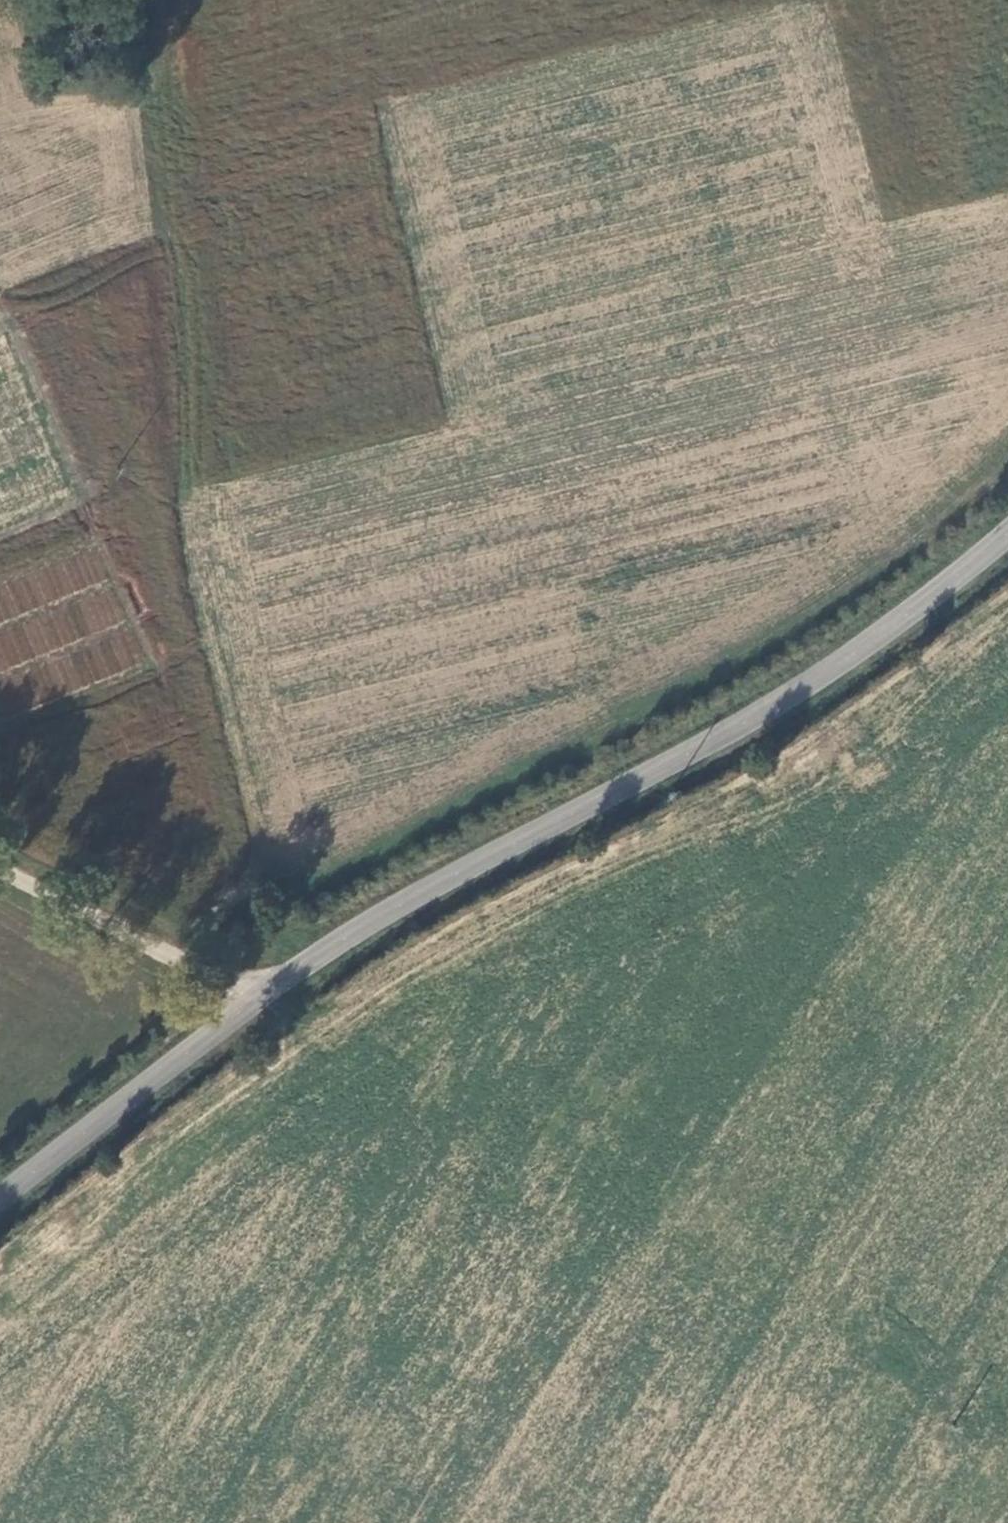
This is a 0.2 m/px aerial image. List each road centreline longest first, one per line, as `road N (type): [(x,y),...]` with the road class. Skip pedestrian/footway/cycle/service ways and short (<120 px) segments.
road 1 (tertiary): [(252,1003),(470,863),(781,702),(1007,535)]
road 2 (tertiary): [(0,1199),(252,1003)]
road 3 (unclassified): [(252,1003),(0,855)]

